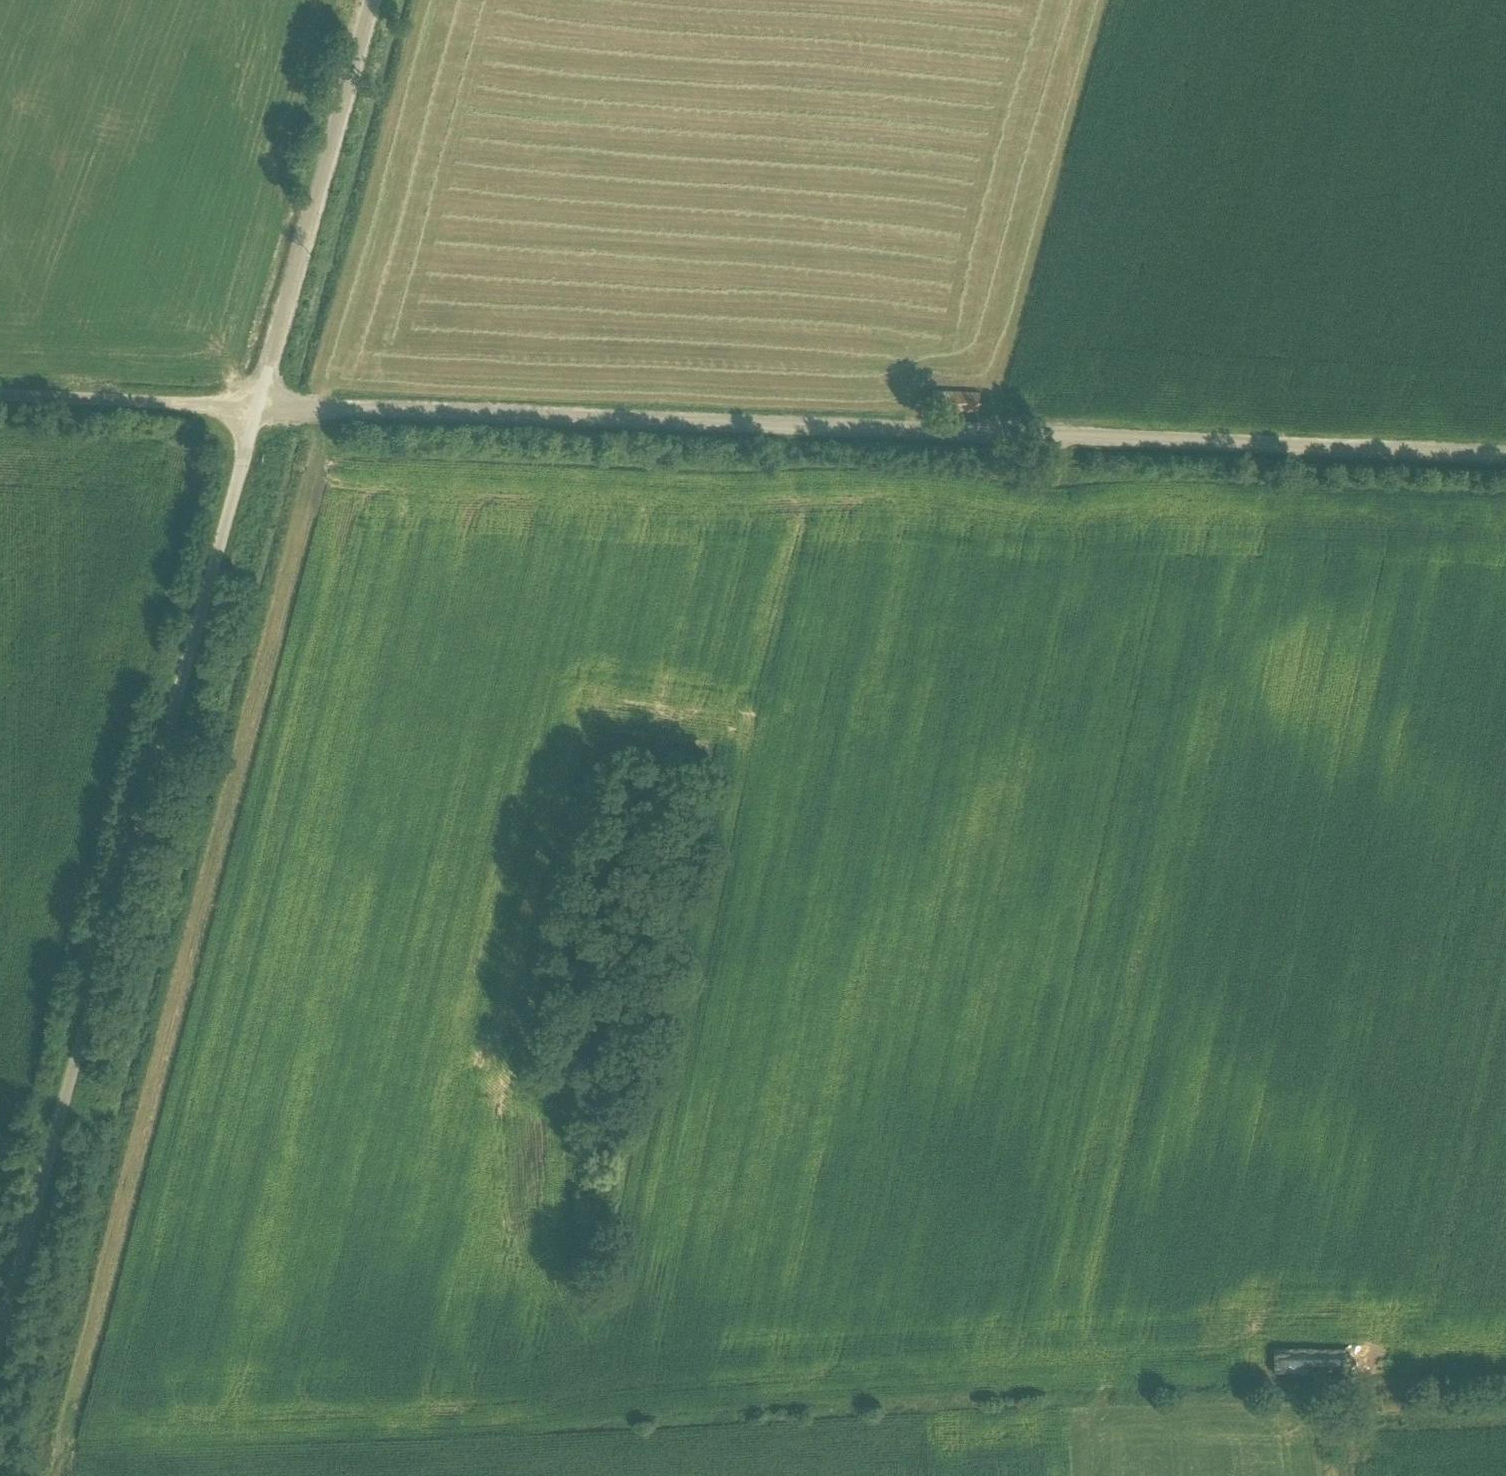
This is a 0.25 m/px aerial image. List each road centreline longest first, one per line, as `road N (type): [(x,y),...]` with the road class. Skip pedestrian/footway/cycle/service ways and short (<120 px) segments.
road 1 (unclassified): [(1505,450),(265,401)]
road 2 (unclassified): [(265,401),(0,1344)]
road 3 (unclassified): [(376,0),(265,401)]
road 4 (unclassified): [(265,401),(0,388)]

